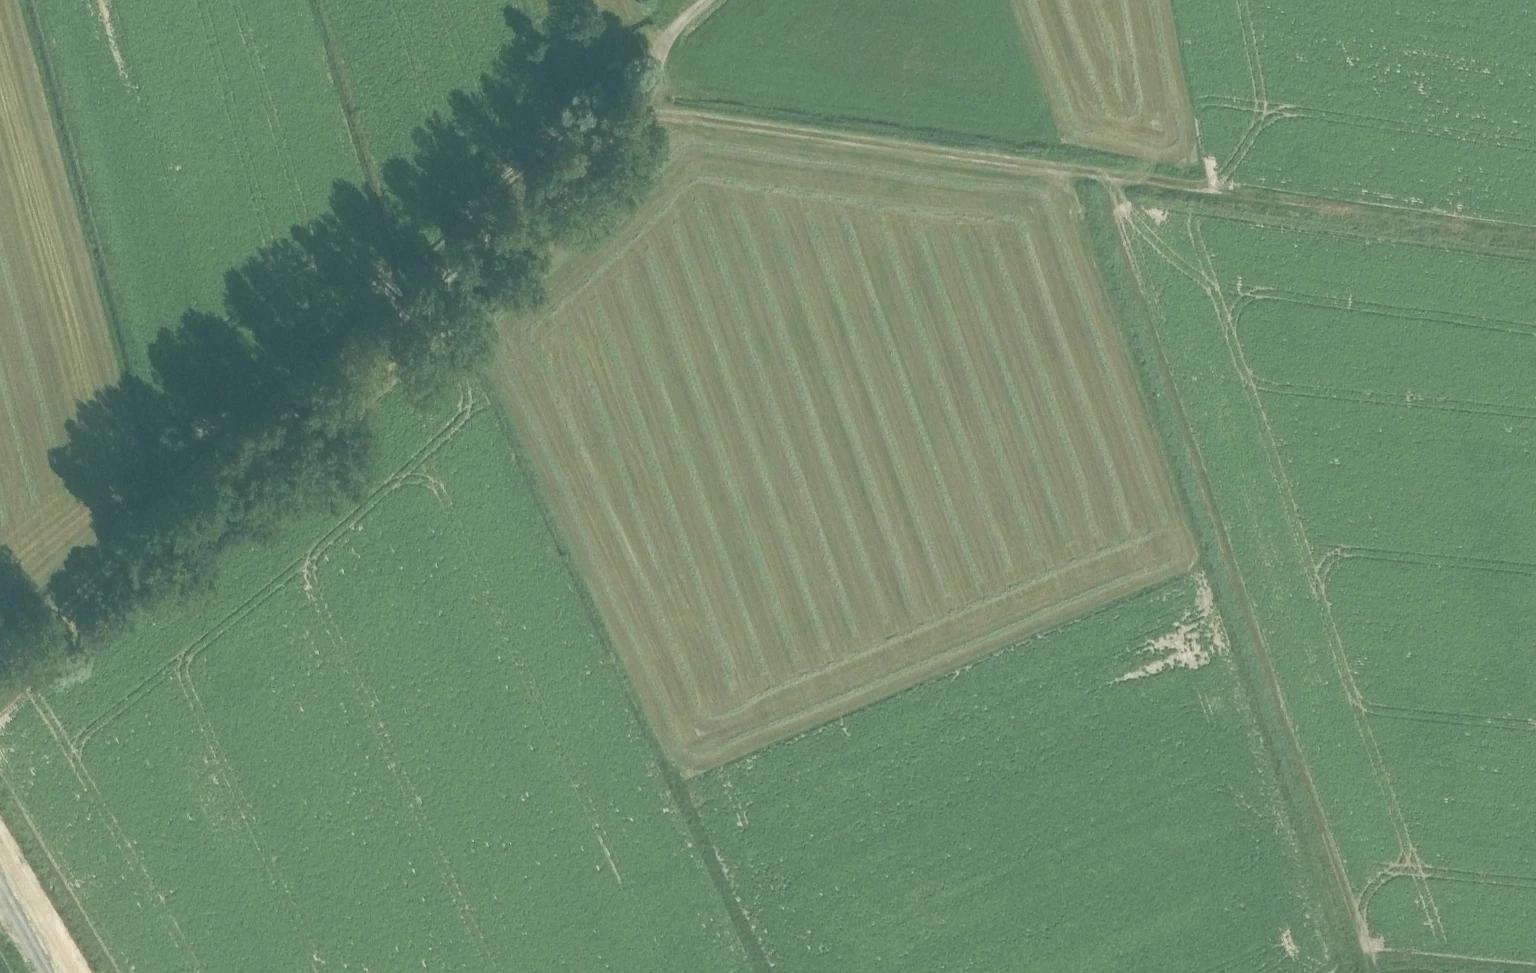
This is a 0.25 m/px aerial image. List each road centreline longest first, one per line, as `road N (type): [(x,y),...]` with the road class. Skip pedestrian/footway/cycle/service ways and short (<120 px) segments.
road 1 (track): [(639,110),(1535,239)]

